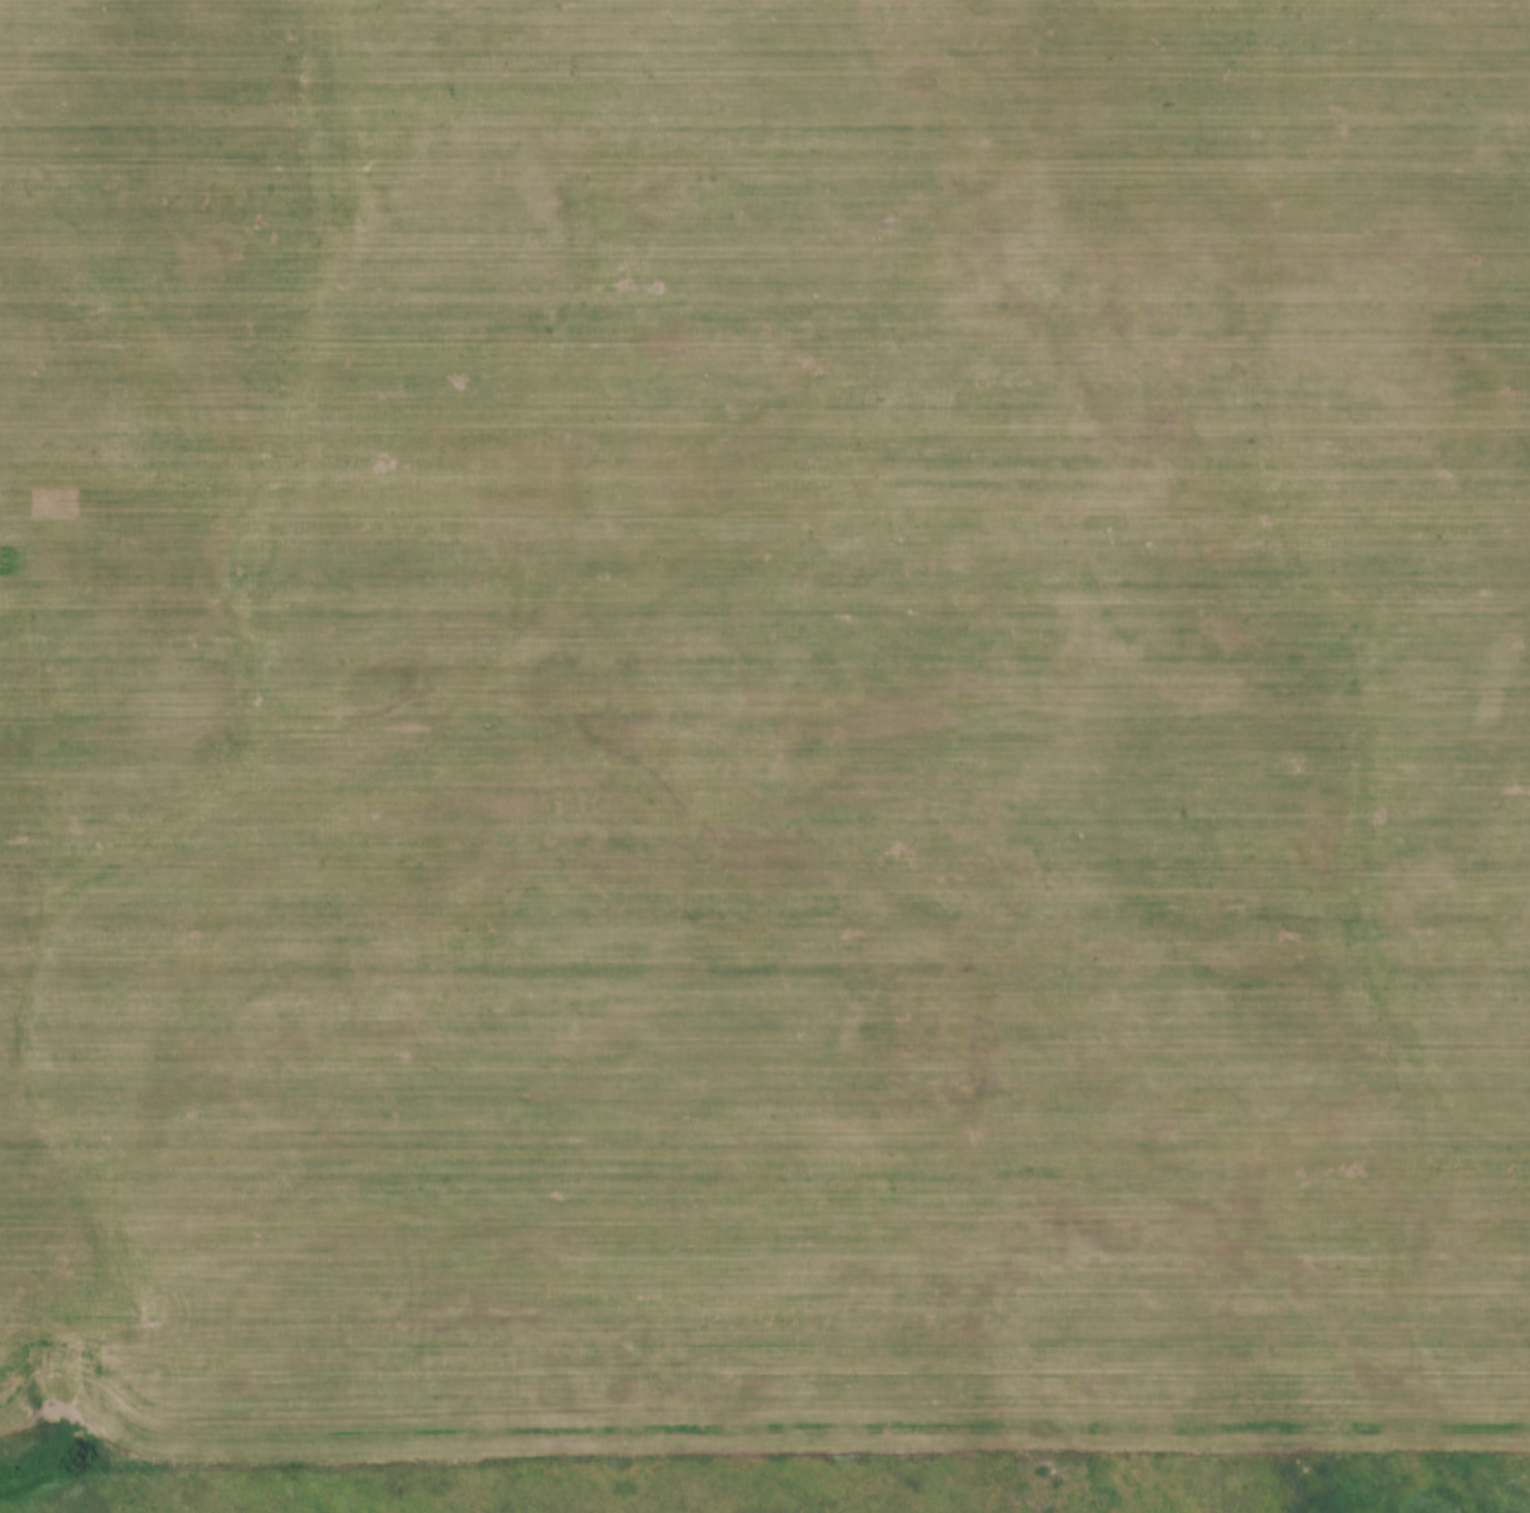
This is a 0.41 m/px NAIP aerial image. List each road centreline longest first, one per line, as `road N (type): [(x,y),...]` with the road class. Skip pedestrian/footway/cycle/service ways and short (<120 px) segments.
road 1 (track): [(1529,1455),(0,1467)]

